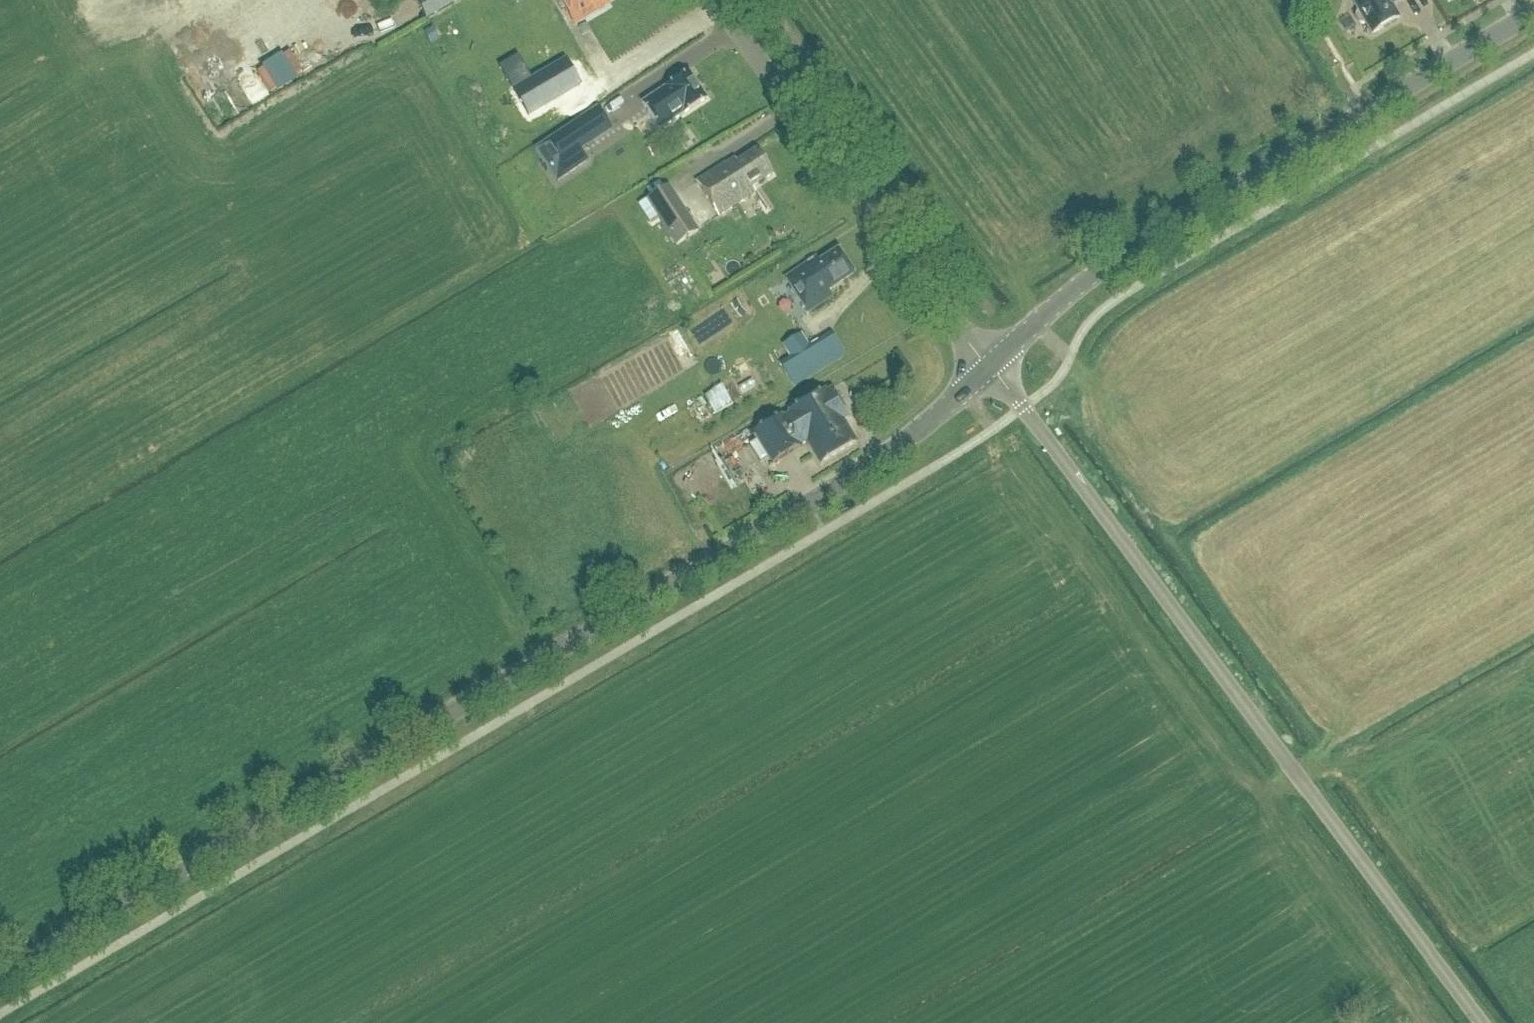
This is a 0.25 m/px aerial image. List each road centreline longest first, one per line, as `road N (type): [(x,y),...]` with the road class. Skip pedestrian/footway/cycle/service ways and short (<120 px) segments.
road 1 (tertiary): [(988,365),(886,457),(0,980)]
road 2 (unclassified): [(1480,1022),(988,365)]
road 3 (tertiary): [(988,365),(1104,268),(1533,13)]
road 4 (tertiary): [(988,365),(714,0)]

